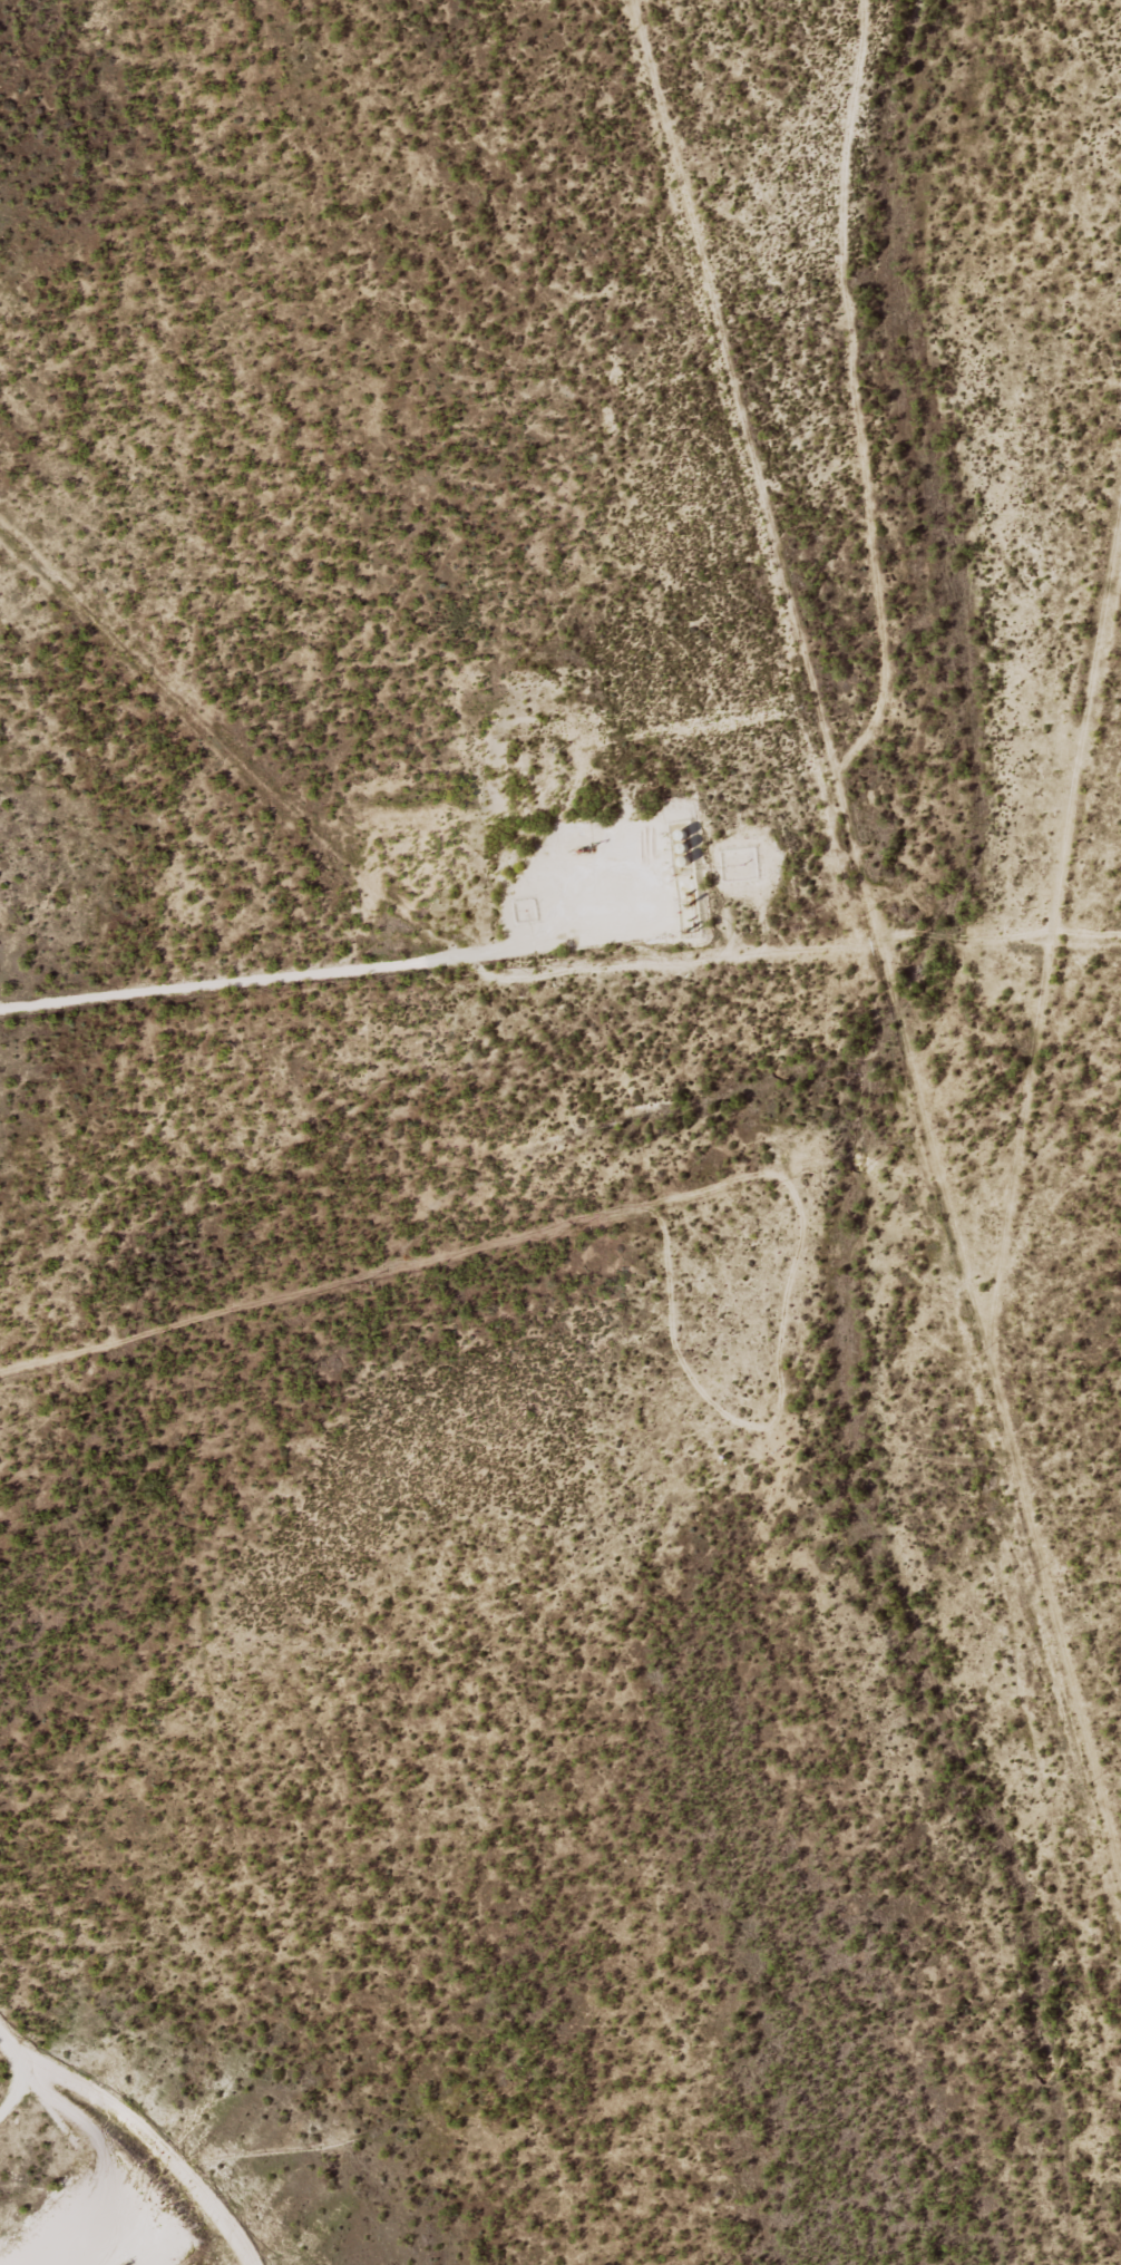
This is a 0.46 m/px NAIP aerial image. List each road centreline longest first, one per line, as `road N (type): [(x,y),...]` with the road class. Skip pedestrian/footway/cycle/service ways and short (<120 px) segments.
road 1 (track): [(1120,1860),(1111,1750),(1094,1739),(1072,1622),(1055,1604),(1016,1415),(1072,1106),(1083,726),(1120,609)]
road 2 (track): [(0,1367),(47,1296),(114,1257),(148,1190),(136,1011),(108,871),(86,854),(19,563),(0,522)]
road 3 (track): [(399,2264),(232,2126),(70,1929),(0,1894)]

